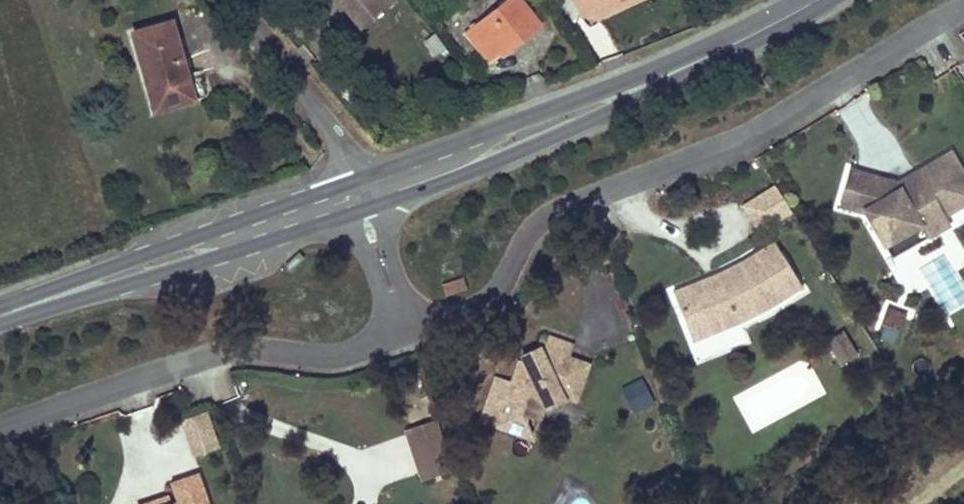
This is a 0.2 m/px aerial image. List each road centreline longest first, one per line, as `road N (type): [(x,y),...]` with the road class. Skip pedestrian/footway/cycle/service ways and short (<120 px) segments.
road 1 (residential): [(406,331),(491,294),(540,218),(747,140),(963,4)]
road 2 (residential): [(406,331),(346,354),(252,349),(197,357),(0,422)]
road 3 (secondary): [(445,162),(506,156),(610,113),(696,60)]
road 4 (secondary): [(696,60),(506,128),(445,162)]
road 5 (unclassified): [(228,0),(331,125),(357,195)]
road 6 (secondary): [(236,237),(168,246),(31,305)]
road 7 (secondary): [(31,305),(177,270),(236,237)]
road 8 (residential): [(357,195),(406,331)]
road 9 (secondary): [(696,60),(816,0)]
road 10 (secondary): [(236,237),(357,195)]

